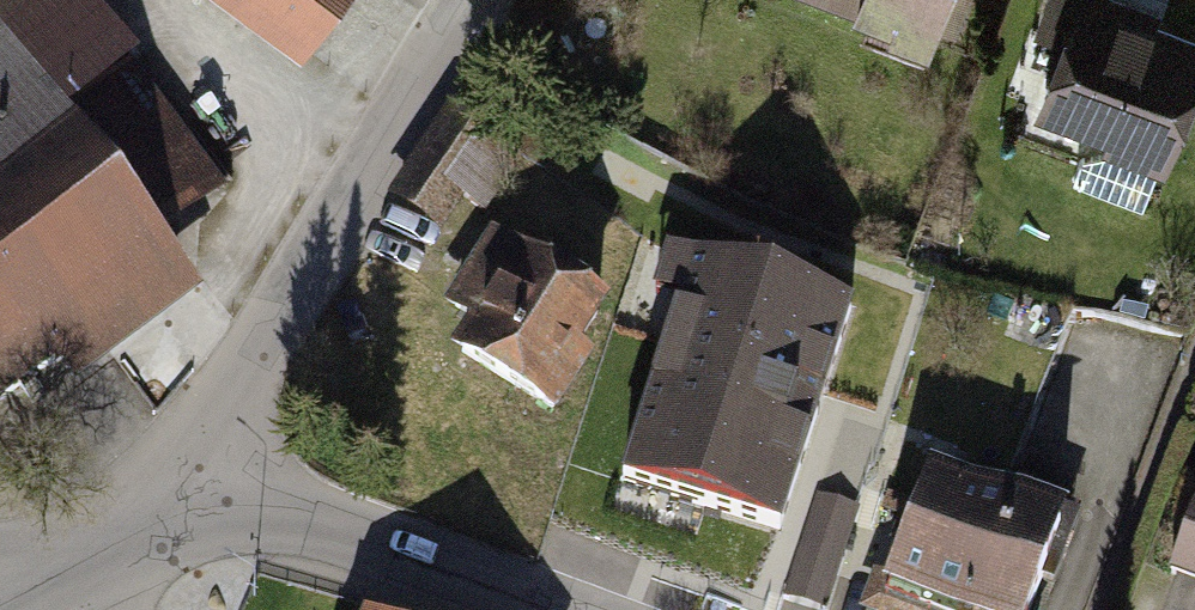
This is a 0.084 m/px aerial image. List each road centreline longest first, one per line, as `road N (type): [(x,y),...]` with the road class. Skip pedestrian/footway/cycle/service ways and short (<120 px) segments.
road 1 (unclassified): [(478,0),(233,403),(211,462),(206,512)]
road 2 (tertiary): [(206,512),(285,512),(556,609)]
road 3 (tertiary): [(38,600),(206,512)]

